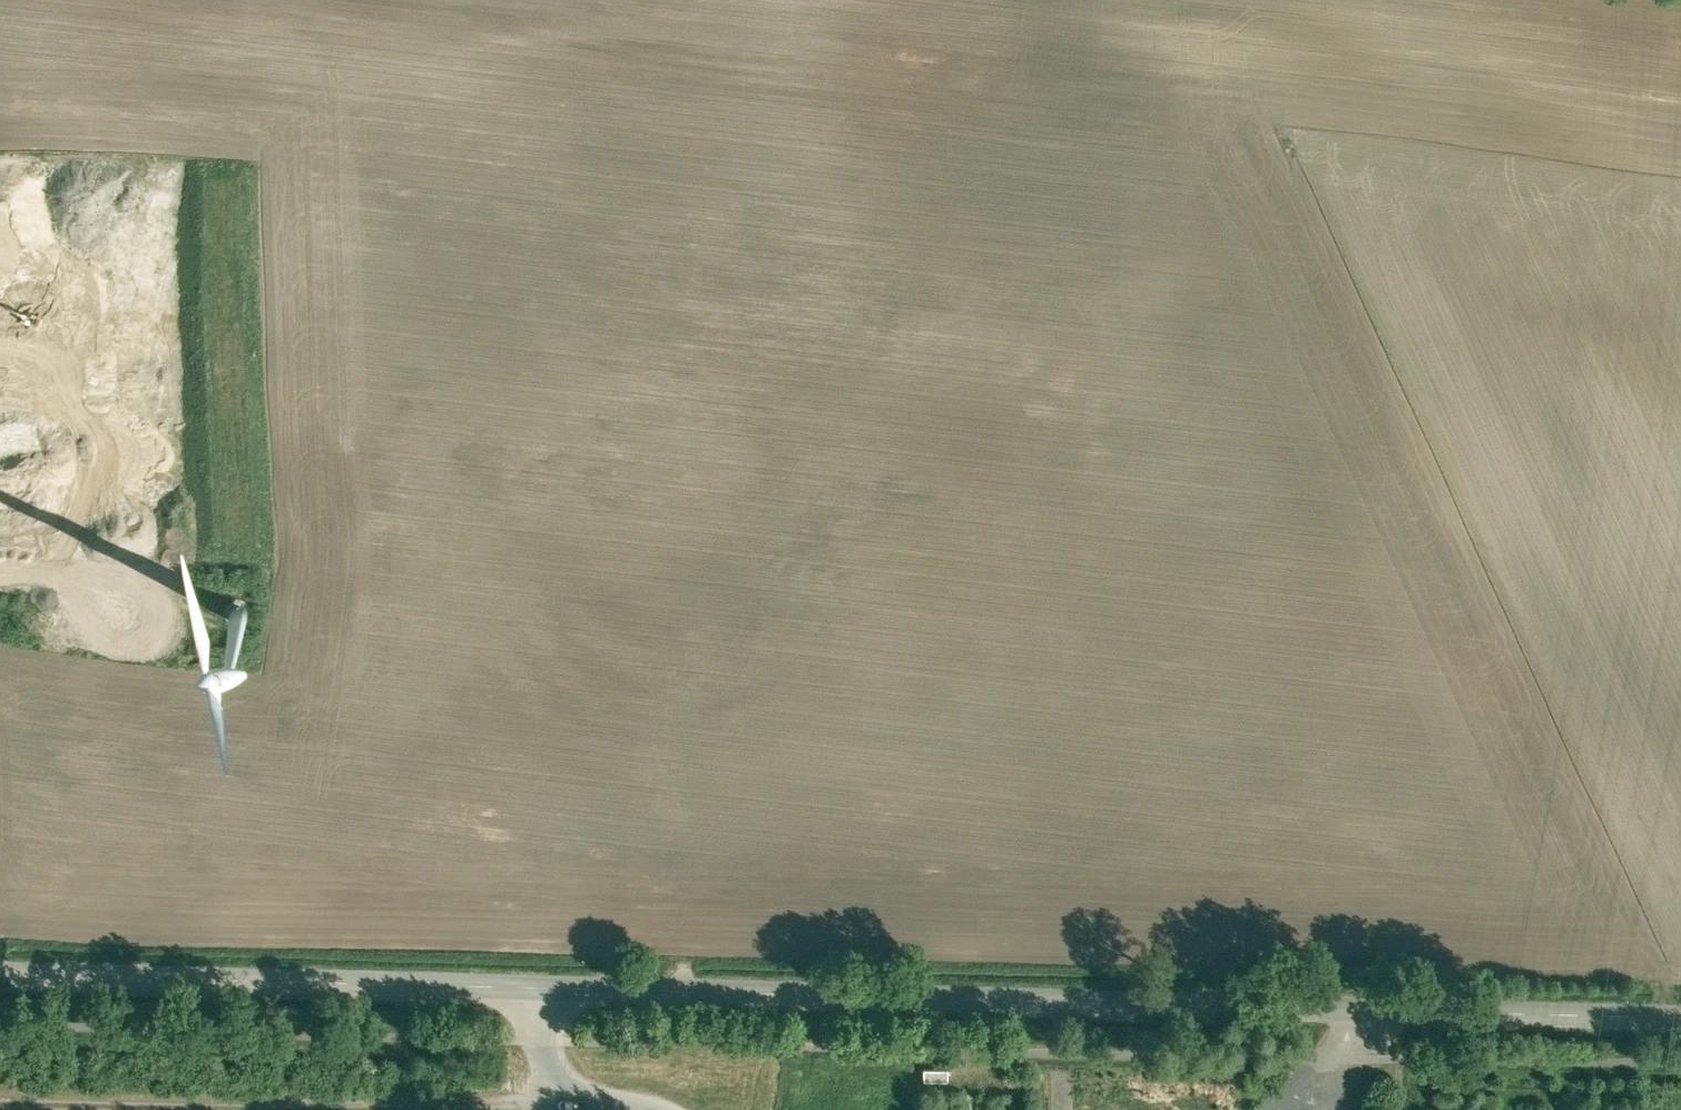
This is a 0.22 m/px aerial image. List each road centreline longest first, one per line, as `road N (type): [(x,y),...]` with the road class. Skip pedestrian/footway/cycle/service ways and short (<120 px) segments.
road 1 (secondary): [(1680,1016),(0,979)]

